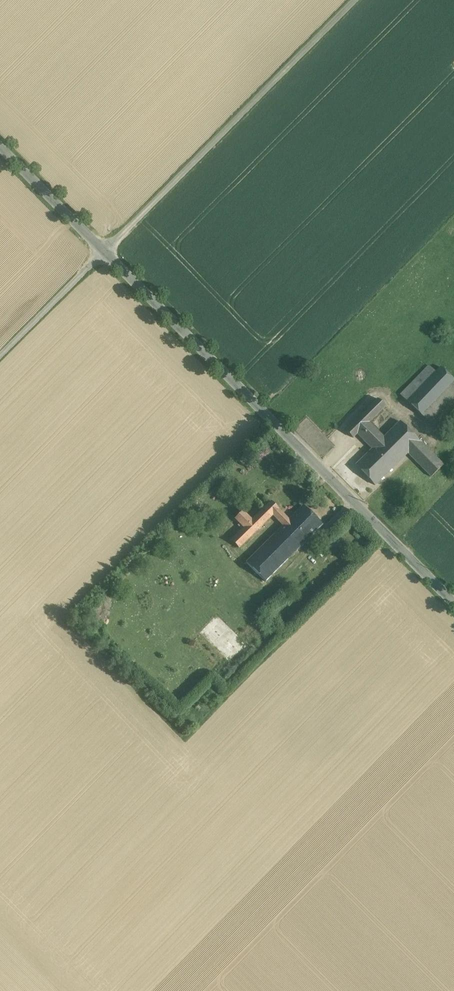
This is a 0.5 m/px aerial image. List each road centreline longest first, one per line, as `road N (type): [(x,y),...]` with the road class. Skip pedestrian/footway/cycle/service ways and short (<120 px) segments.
road 1 (tertiary): [(106,250),(453,602)]
road 2 (unclassified): [(106,250),(355,0)]
road 3 (tertiary): [(0,143),(106,250)]
road 4 (track): [(0,355),(106,250)]

